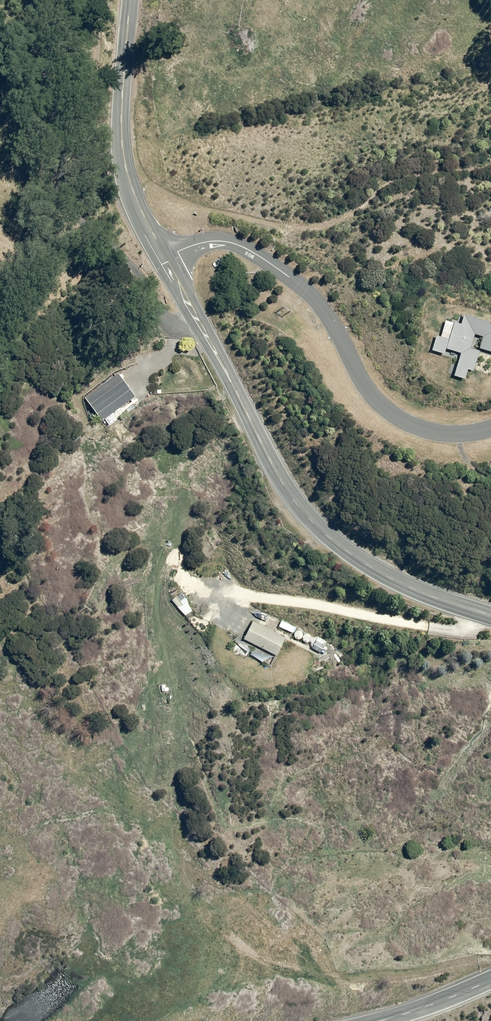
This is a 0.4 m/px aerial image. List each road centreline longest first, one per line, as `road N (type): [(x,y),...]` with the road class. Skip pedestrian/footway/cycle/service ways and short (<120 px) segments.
road 1 (unclassified): [(167,259),(301,512),(380,573),(490,616)]
road 2 (residential): [(167,259),(192,245),(237,244),(314,298),(370,394),(400,419),(434,432),(490,422)]
road 3 (unclassified): [(130,0),(122,158),(167,259)]
road 4 (unclassified): [(490,978),(376,1020)]

